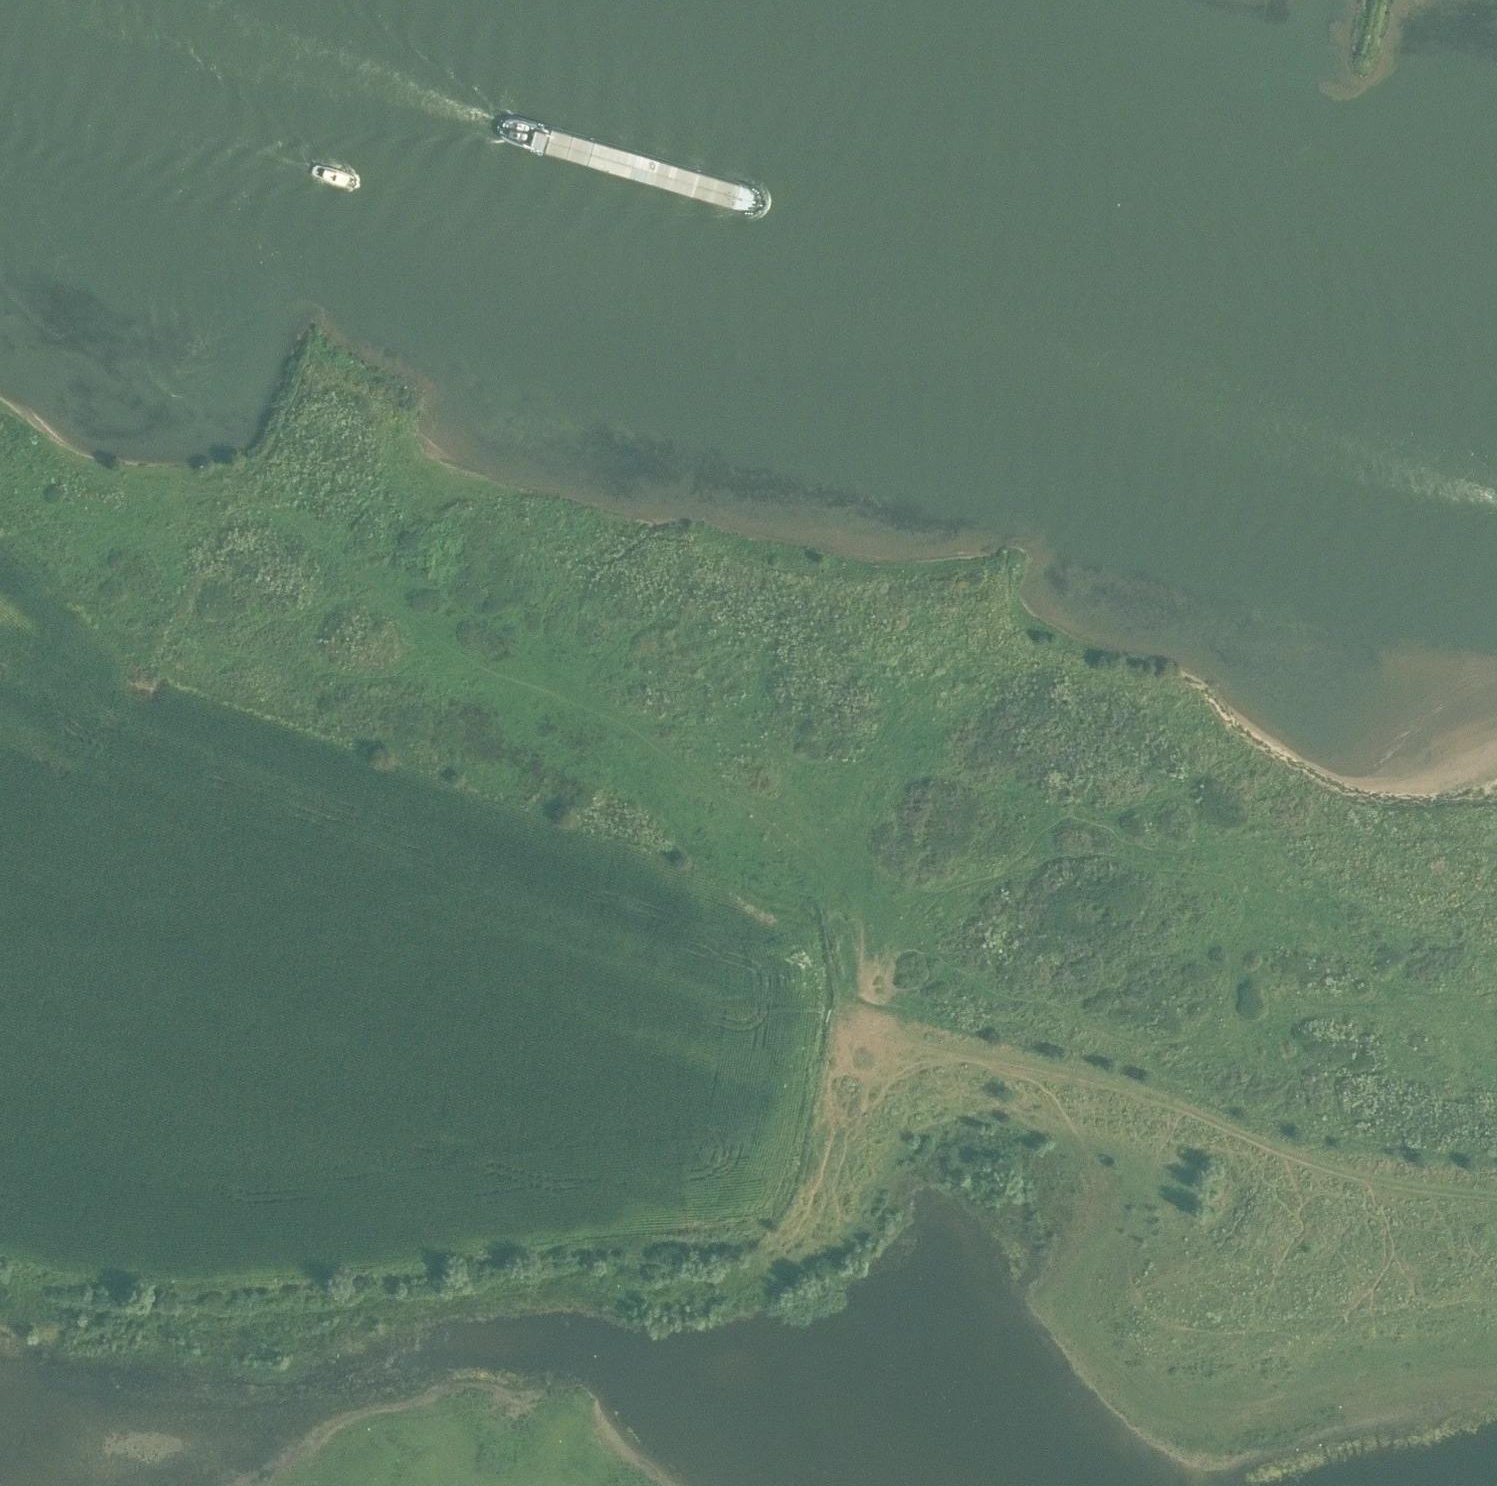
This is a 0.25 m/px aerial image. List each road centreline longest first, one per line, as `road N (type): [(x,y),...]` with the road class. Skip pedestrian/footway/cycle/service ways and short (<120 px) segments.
road 1 (track): [(105,771),(239,801),(460,896),(780,1007),(1061,1069),(1370,1177),(1496,1192)]
road 2 (track): [(957,614),(860,941),(852,979),(862,1025)]

